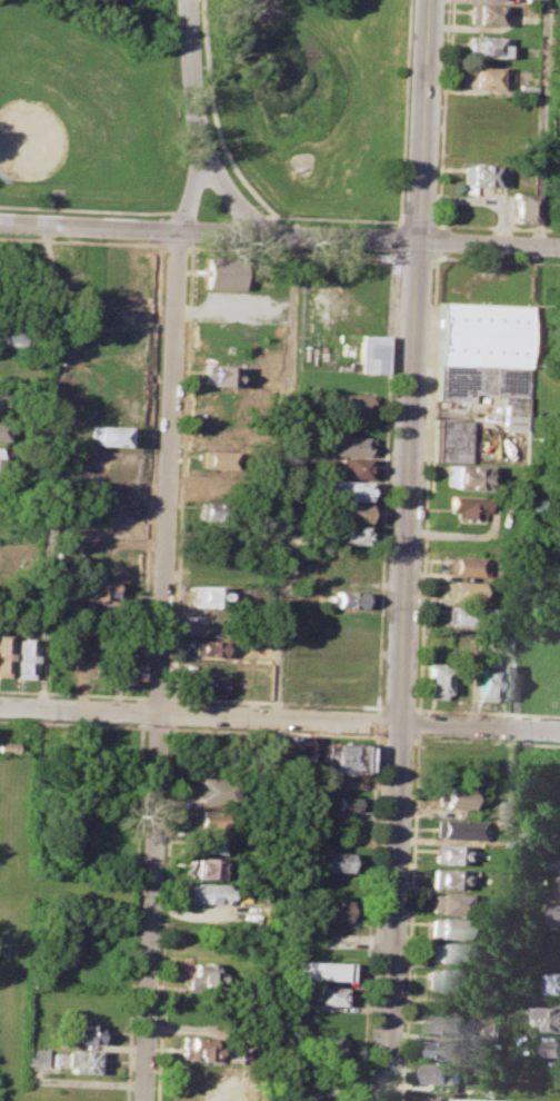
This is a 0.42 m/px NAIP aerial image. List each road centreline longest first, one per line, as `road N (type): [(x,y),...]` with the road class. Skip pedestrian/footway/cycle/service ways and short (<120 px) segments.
road 1 (residential): [(427,0),(385,1100)]
road 2 (residential): [(177,230),(142,1100)]
road 3 (residential): [(0,222),(559,246)]
road 4 (residential): [(0,707),(399,725)]
road 5 (residential): [(189,0),(207,157),(227,195),(266,235)]
road 6 (residential): [(559,732),(399,725)]

